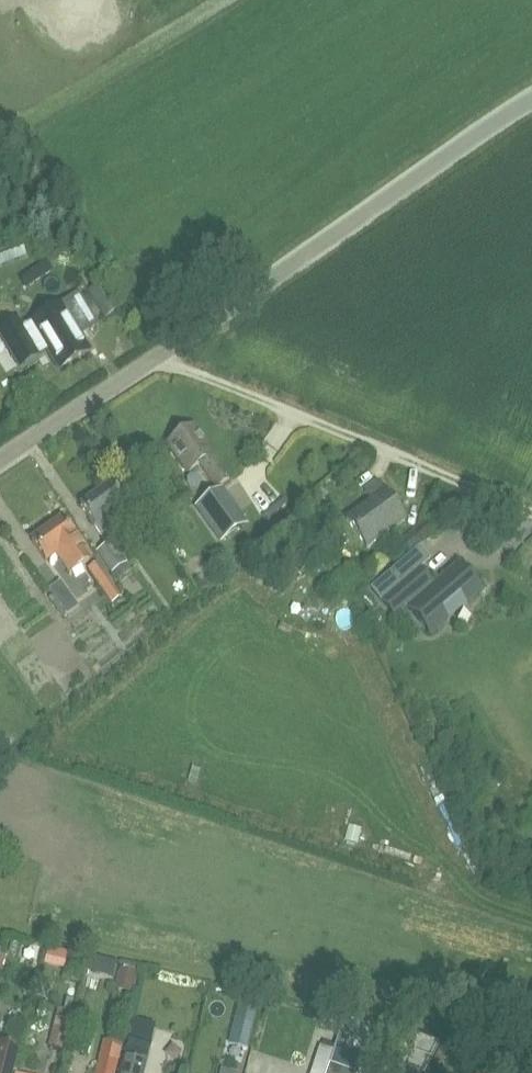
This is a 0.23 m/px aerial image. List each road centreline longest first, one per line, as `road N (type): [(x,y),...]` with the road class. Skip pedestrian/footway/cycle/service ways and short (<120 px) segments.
road 1 (unclassified): [(0,456),(531,97)]
road 2 (track): [(531,515),(156,356)]

